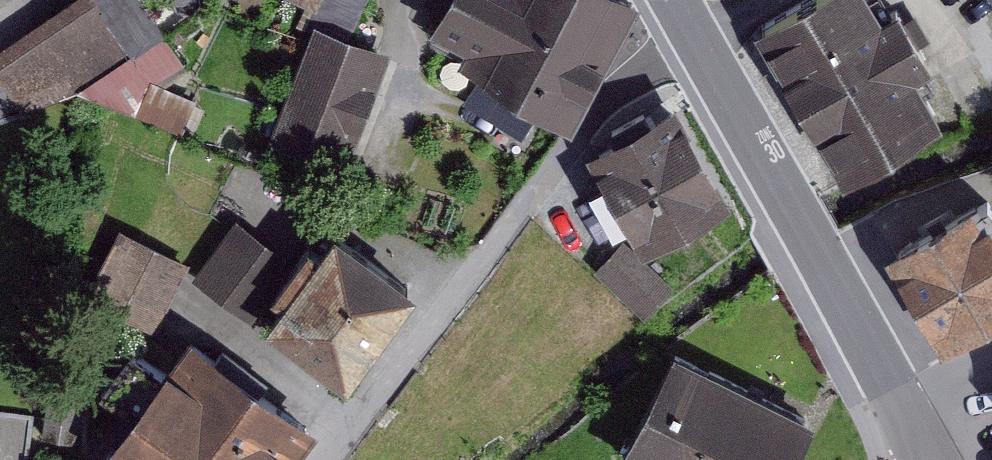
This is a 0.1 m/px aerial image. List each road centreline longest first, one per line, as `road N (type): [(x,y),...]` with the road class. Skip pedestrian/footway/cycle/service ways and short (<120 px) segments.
road 1 (tertiary): [(929,459),(675,0)]

